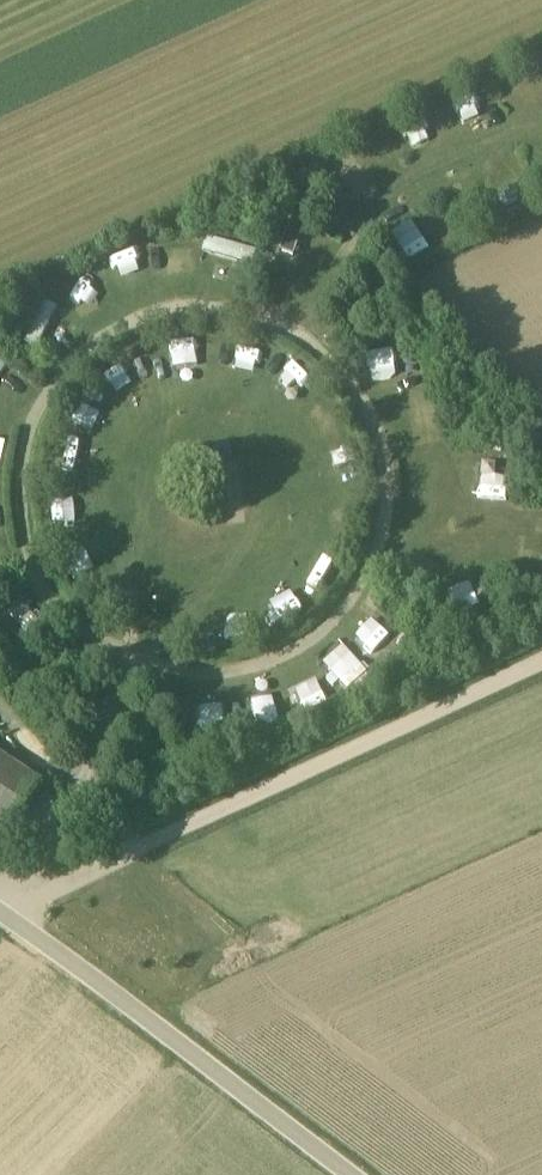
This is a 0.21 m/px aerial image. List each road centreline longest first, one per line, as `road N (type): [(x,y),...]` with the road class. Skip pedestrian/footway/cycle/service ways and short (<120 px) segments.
road 1 (track): [(295,332),(237,307),(143,308),(100,334),(48,396),(23,474),(36,568),(51,595),(127,664)]
road 2 (track): [(1,913),(541,660)]
road 3 (track): [(127,664),(187,673),(300,652),(363,586),(393,500),(386,447),(366,400),(336,361),(295,332)]
road 4 (unclassified): [(350,1174),(0,912)]
road 5 (track): [(541,113),(399,181),(347,244),(295,332)]

